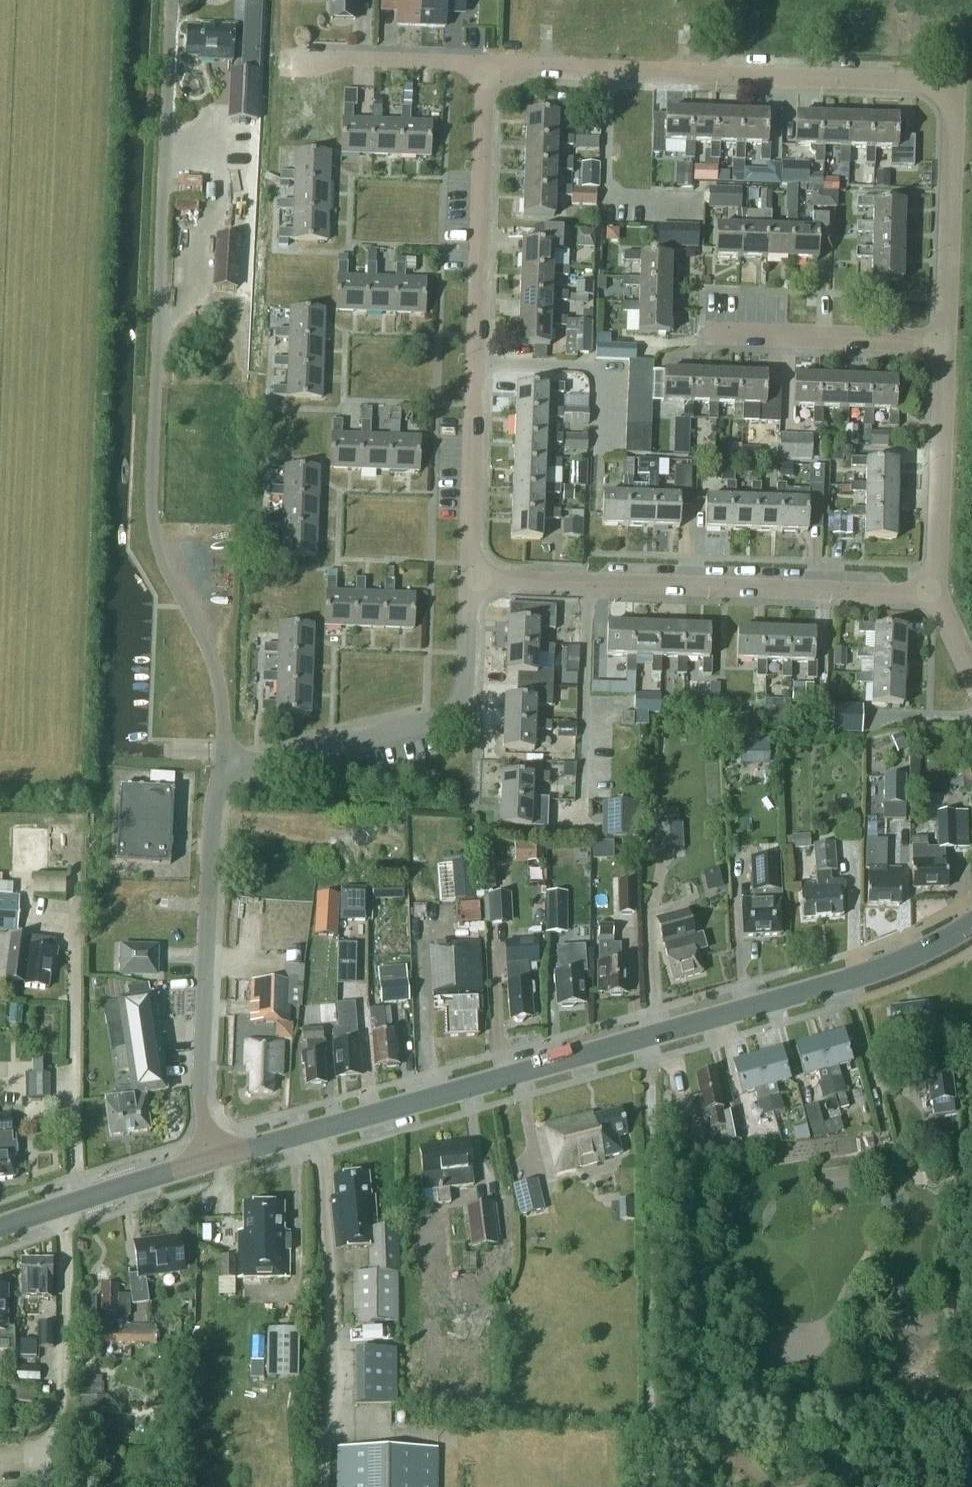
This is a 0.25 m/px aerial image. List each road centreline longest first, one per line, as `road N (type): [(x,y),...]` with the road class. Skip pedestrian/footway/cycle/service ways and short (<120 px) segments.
road 1 (tertiary): [(214,1159),(831,993),(971,931)]
road 2 (unclassified): [(220,771),(217,676),(152,522),(169,0)]
road 3 (residential): [(945,338),(948,86),(482,61)]
road 4 (residential): [(472,578),(482,61)]
road 5 (unclassified): [(214,1159),(202,1098),(209,872),(220,771)]
road 6 (residential): [(220,771),(462,707),(472,578)]
road 7 (residential): [(935,596),(585,586)]
road 8 (residential): [(935,596),(945,338)]
road 9 (residential): [(945,338),(703,334)]
road 10 (residential): [(583,817),(585,586)]
road 11 (tertiary): [(0,1228),(214,1159)]
road 12 (residential): [(482,61),(284,55)]

